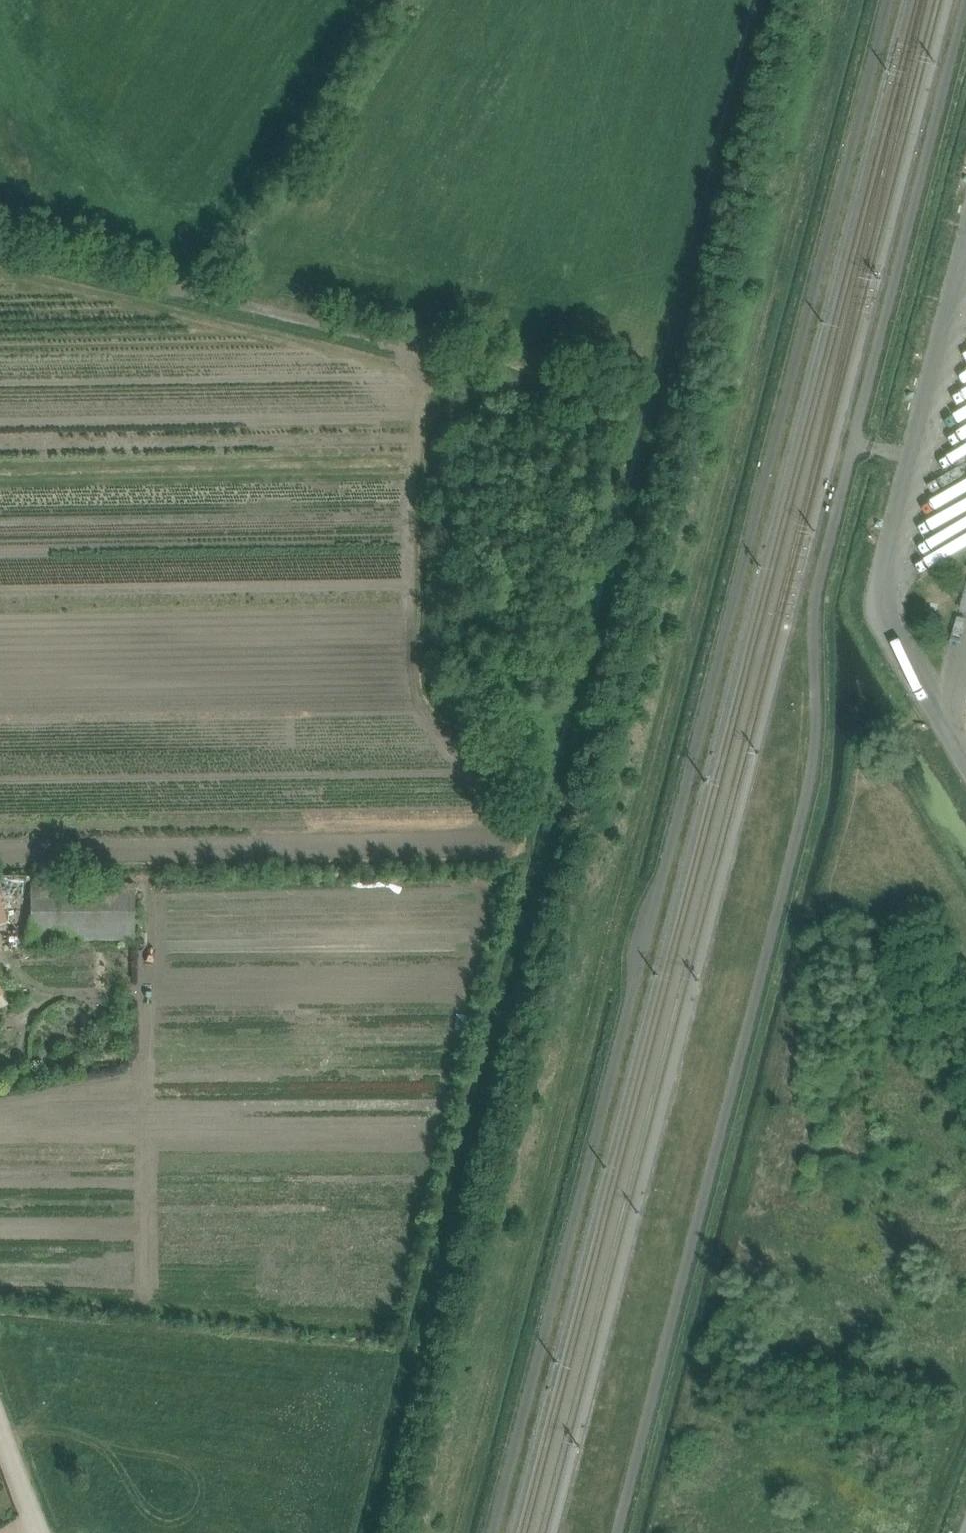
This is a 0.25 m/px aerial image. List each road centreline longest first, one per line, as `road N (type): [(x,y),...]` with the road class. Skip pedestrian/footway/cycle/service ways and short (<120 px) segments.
road 1 (unclassified): [(645,378),(0,230)]
road 2 (unclassified): [(46,1532),(0,1416)]

